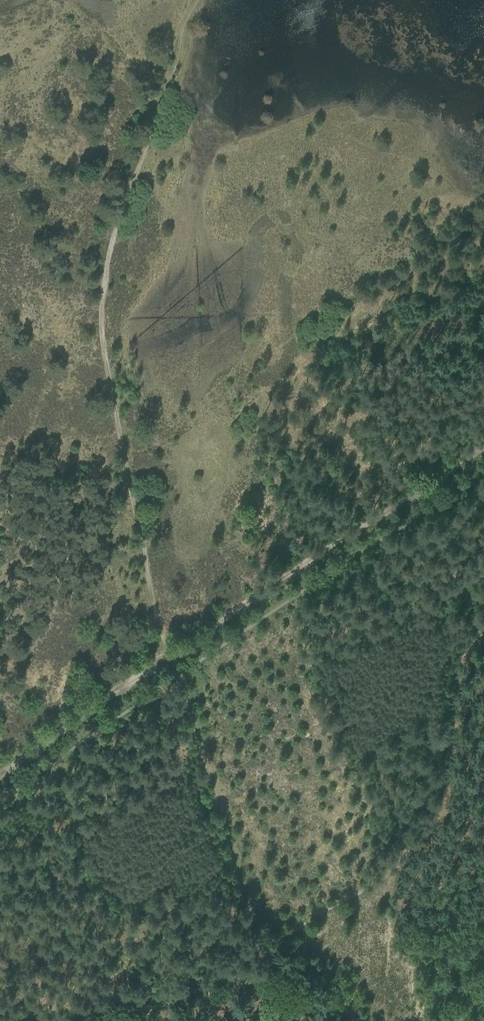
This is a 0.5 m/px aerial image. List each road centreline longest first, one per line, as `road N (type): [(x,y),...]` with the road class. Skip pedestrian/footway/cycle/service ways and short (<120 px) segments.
road 1 (track): [(196,0),(108,254),(101,311),(146,565),(174,656)]
road 2 (track): [(483,447),(184,649)]
road 3 (track): [(184,649),(275,981)]
road 4 (track): [(174,656),(0,775)]
road 5 (track): [(268,983),(91,1020)]

